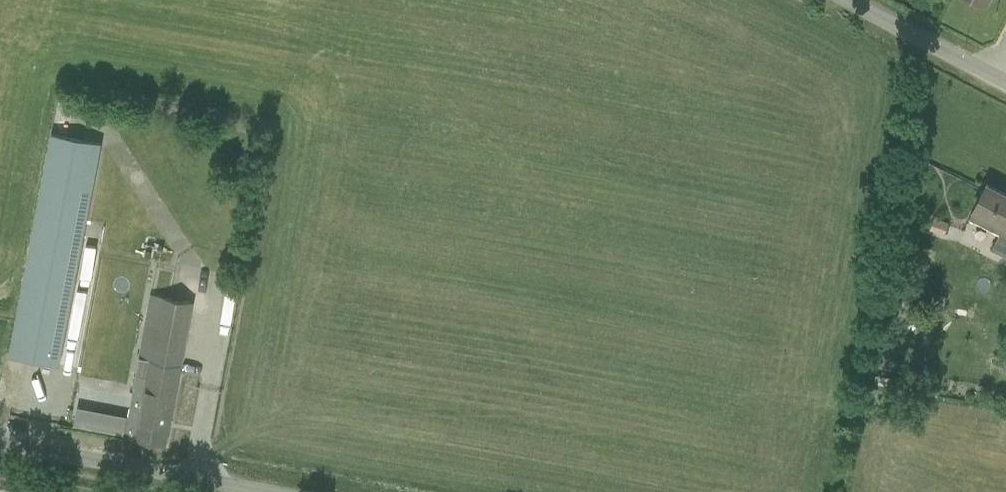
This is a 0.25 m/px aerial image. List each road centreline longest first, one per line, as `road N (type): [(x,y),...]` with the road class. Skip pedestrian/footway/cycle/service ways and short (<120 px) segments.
road 1 (unclassified): [(268,491),(0,442)]
road 2 (unclassified): [(1005,82),(854,0)]

